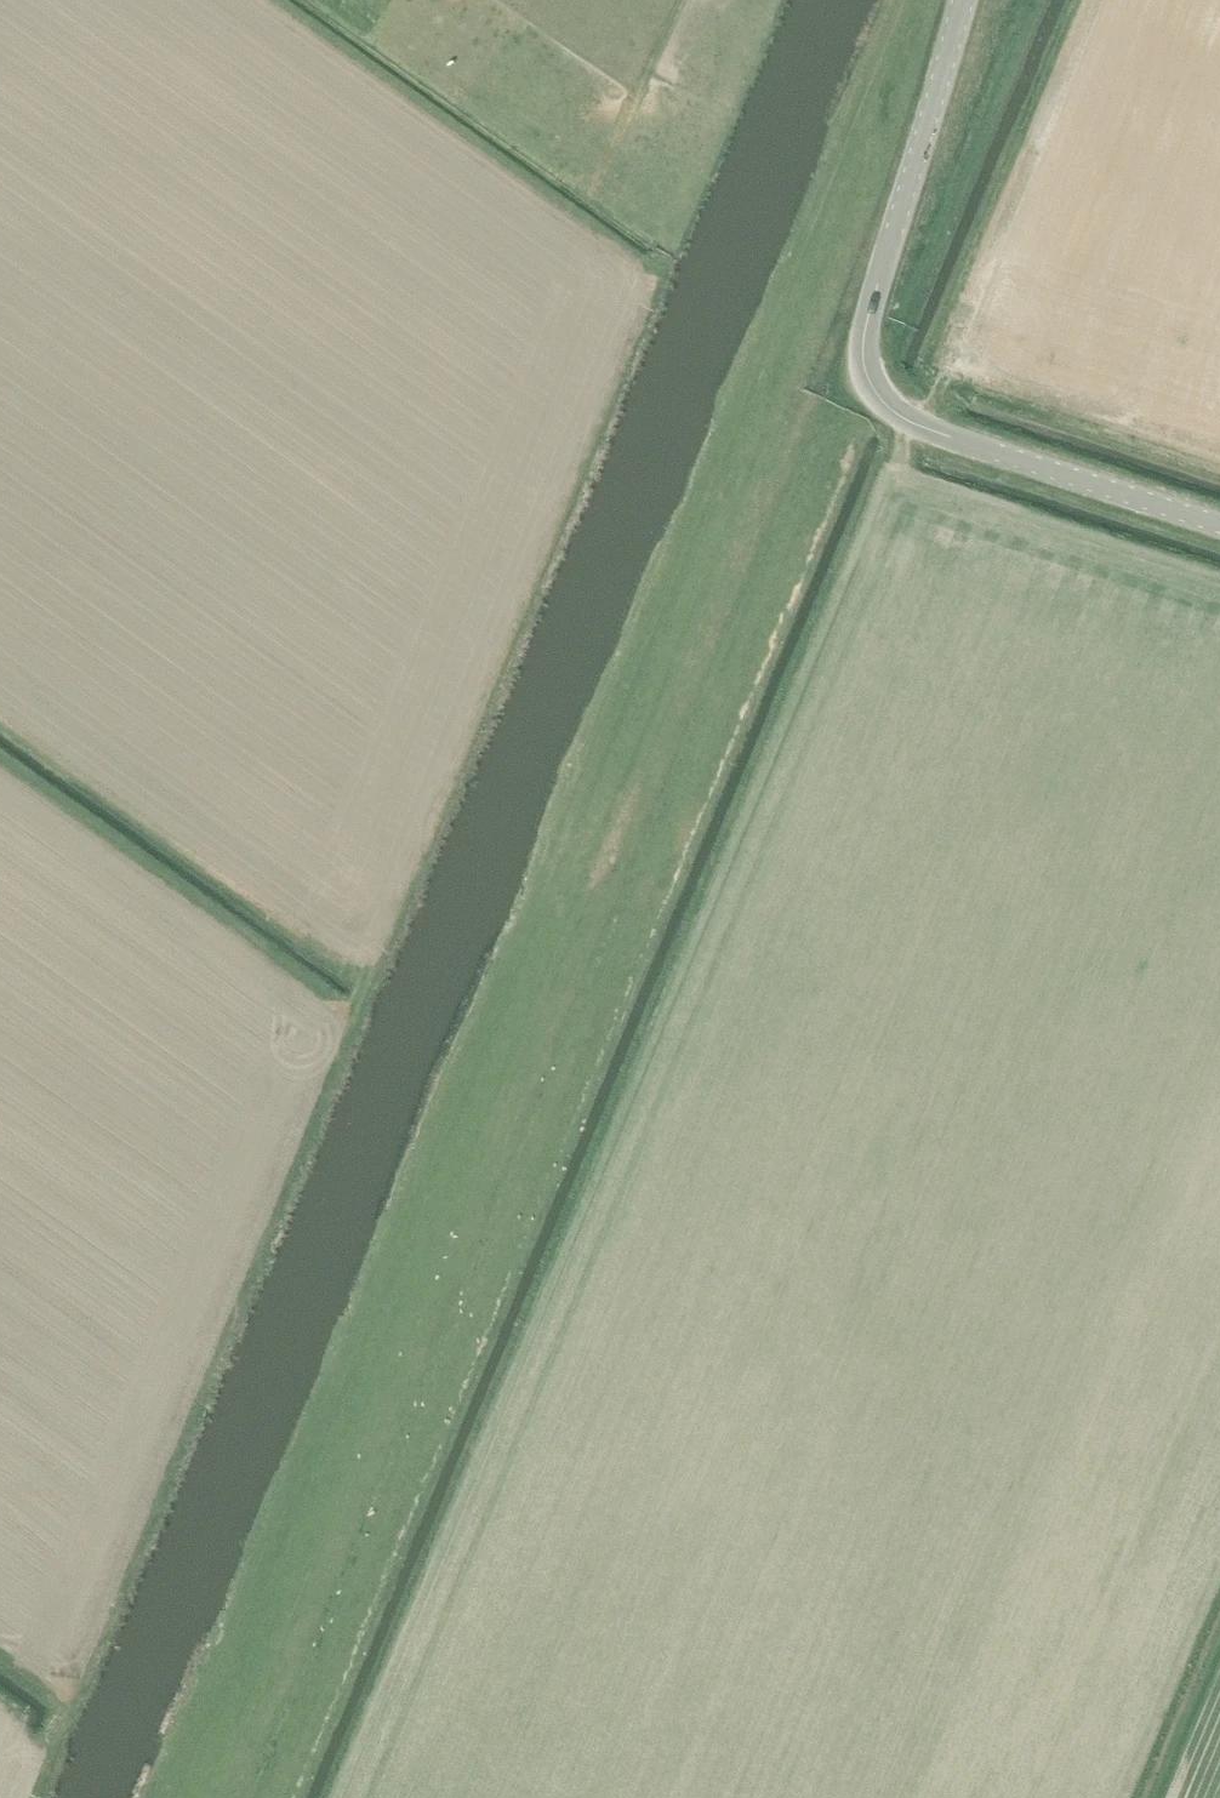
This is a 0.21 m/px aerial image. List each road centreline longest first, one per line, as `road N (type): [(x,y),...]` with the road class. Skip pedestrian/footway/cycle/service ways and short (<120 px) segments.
road 1 (tertiary): [(1219,528),(950,439),(910,422),(878,395),(867,365),(874,290),(962,0)]

